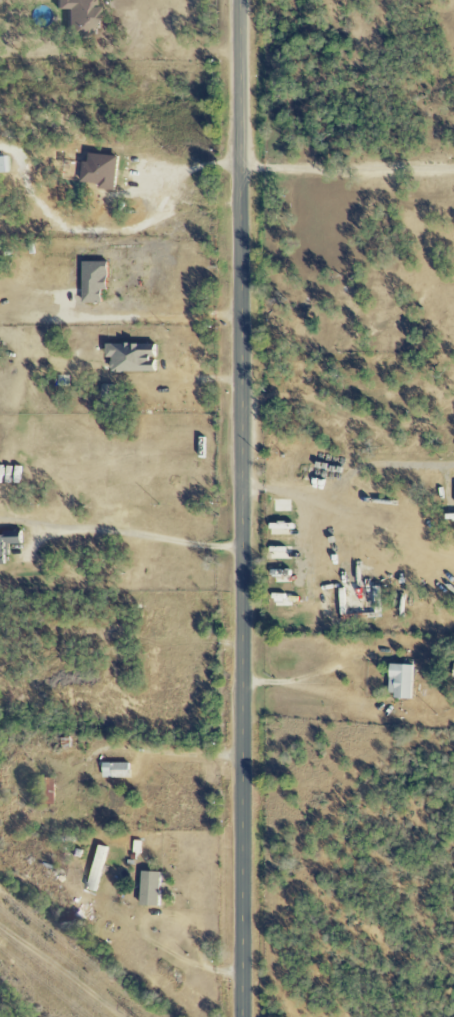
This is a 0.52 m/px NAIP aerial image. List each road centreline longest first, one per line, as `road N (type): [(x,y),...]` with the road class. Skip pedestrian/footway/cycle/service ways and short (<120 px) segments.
road 1 (tertiary): [(240,1016),(241,0)]

